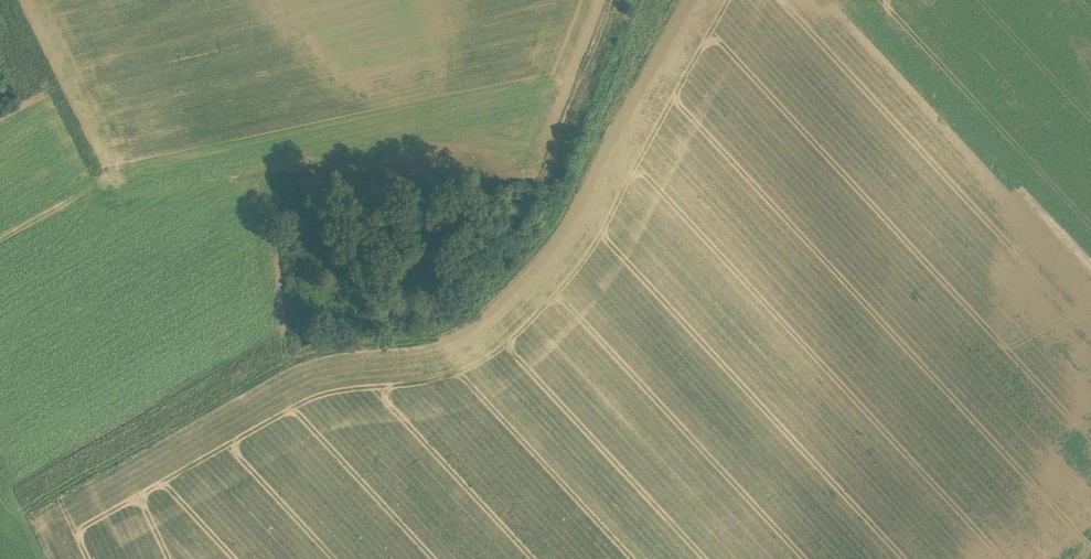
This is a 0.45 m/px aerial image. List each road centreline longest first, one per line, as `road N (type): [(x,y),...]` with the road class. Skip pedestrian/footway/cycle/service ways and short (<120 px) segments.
road 1 (track): [(0,325),(134,251)]

